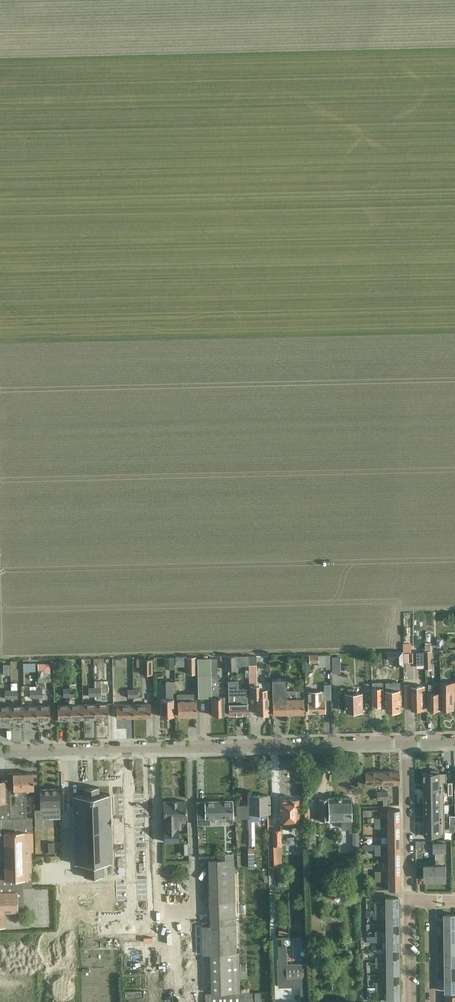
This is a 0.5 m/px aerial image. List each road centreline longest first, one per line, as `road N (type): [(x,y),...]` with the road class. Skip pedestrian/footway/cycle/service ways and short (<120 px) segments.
road 1 (tertiary): [(0,753),(406,744)]
road 2 (residential): [(409,899),(406,744)]

